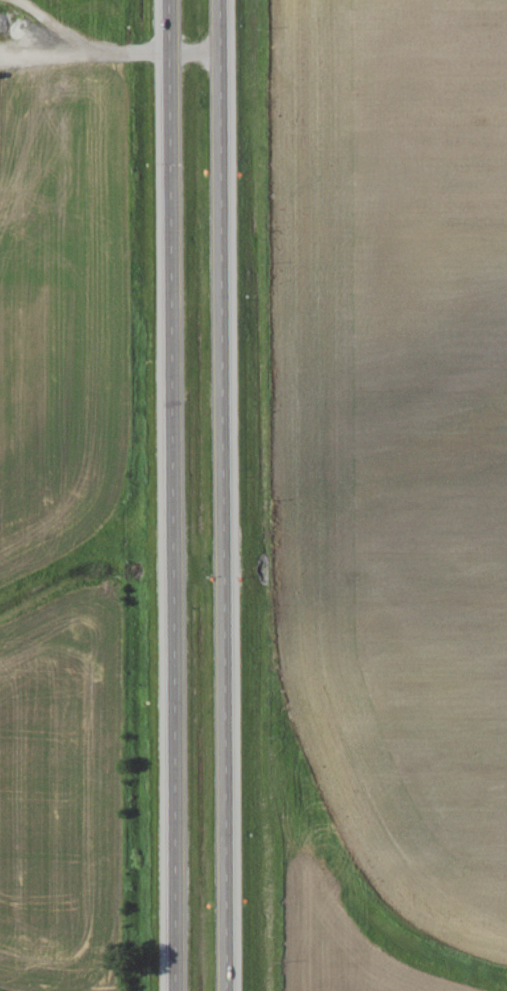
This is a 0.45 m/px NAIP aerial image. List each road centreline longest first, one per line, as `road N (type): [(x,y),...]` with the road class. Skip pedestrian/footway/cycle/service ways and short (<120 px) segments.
road 1 (trunk): [(229,990),(223,0)]
road 2 (trunk): [(171,0),(177,990)]

